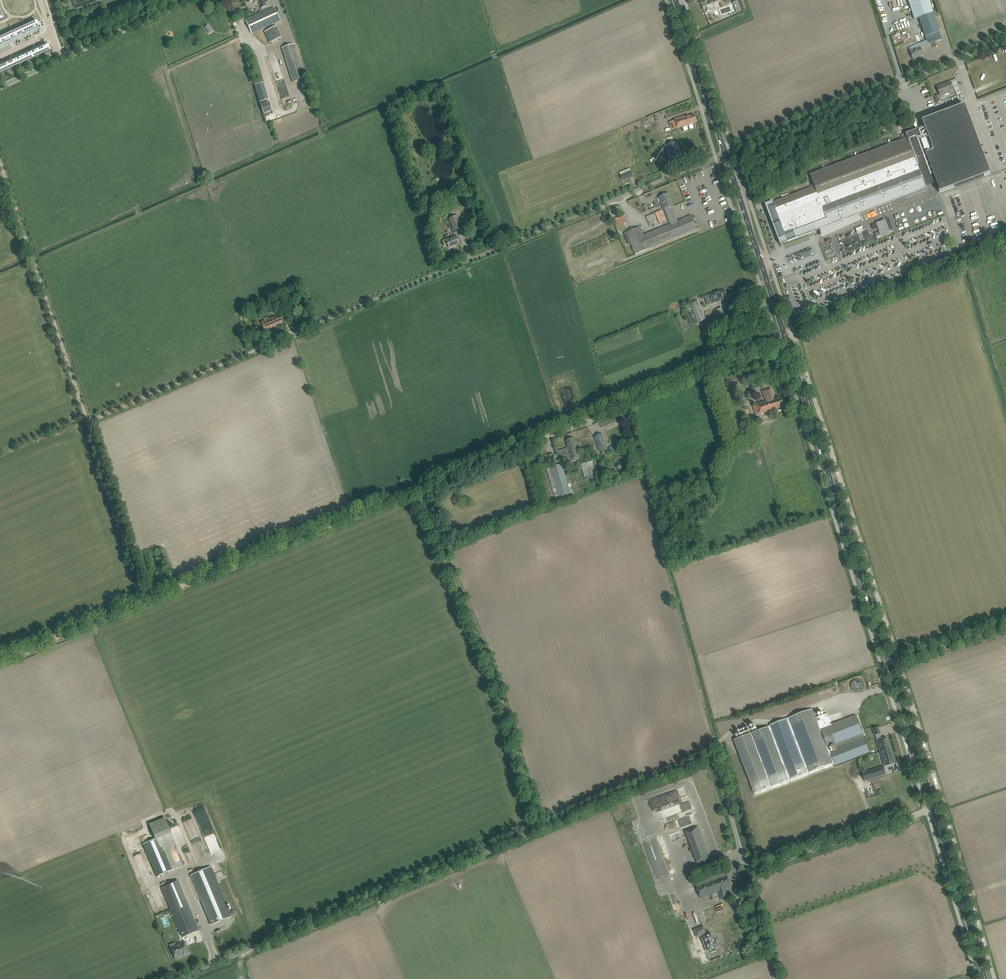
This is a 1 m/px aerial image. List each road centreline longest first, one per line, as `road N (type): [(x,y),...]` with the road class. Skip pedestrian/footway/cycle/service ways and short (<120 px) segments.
road 1 (unclassified): [(176,978),(697,761),(719,772),(748,868),(935,809)]
road 2 (unclassified): [(785,337),(146,601)]
road 3 (unclassified): [(250,353),(726,154)]
road 4 (secondary): [(935,809),(785,337)]
road 5 (track): [(416,489),(484,655),(539,827)]
road 6 (track): [(88,421),(146,601),(0,661)]
road 7 (unclassified): [(726,154),(1005,38)]
road 8 (track): [(0,165),(88,421)]
road 9 (track): [(1005,243),(793,334)]
road 10 (secondary): [(785,337),(726,154)]
road 11 (secondary): [(985,978),(935,809)]
road 12 (track): [(88,421),(250,353)]
road 13 (secondary): [(726,154),(675,0)]
road 14 (unclassified): [(61,57),(184,0)]

